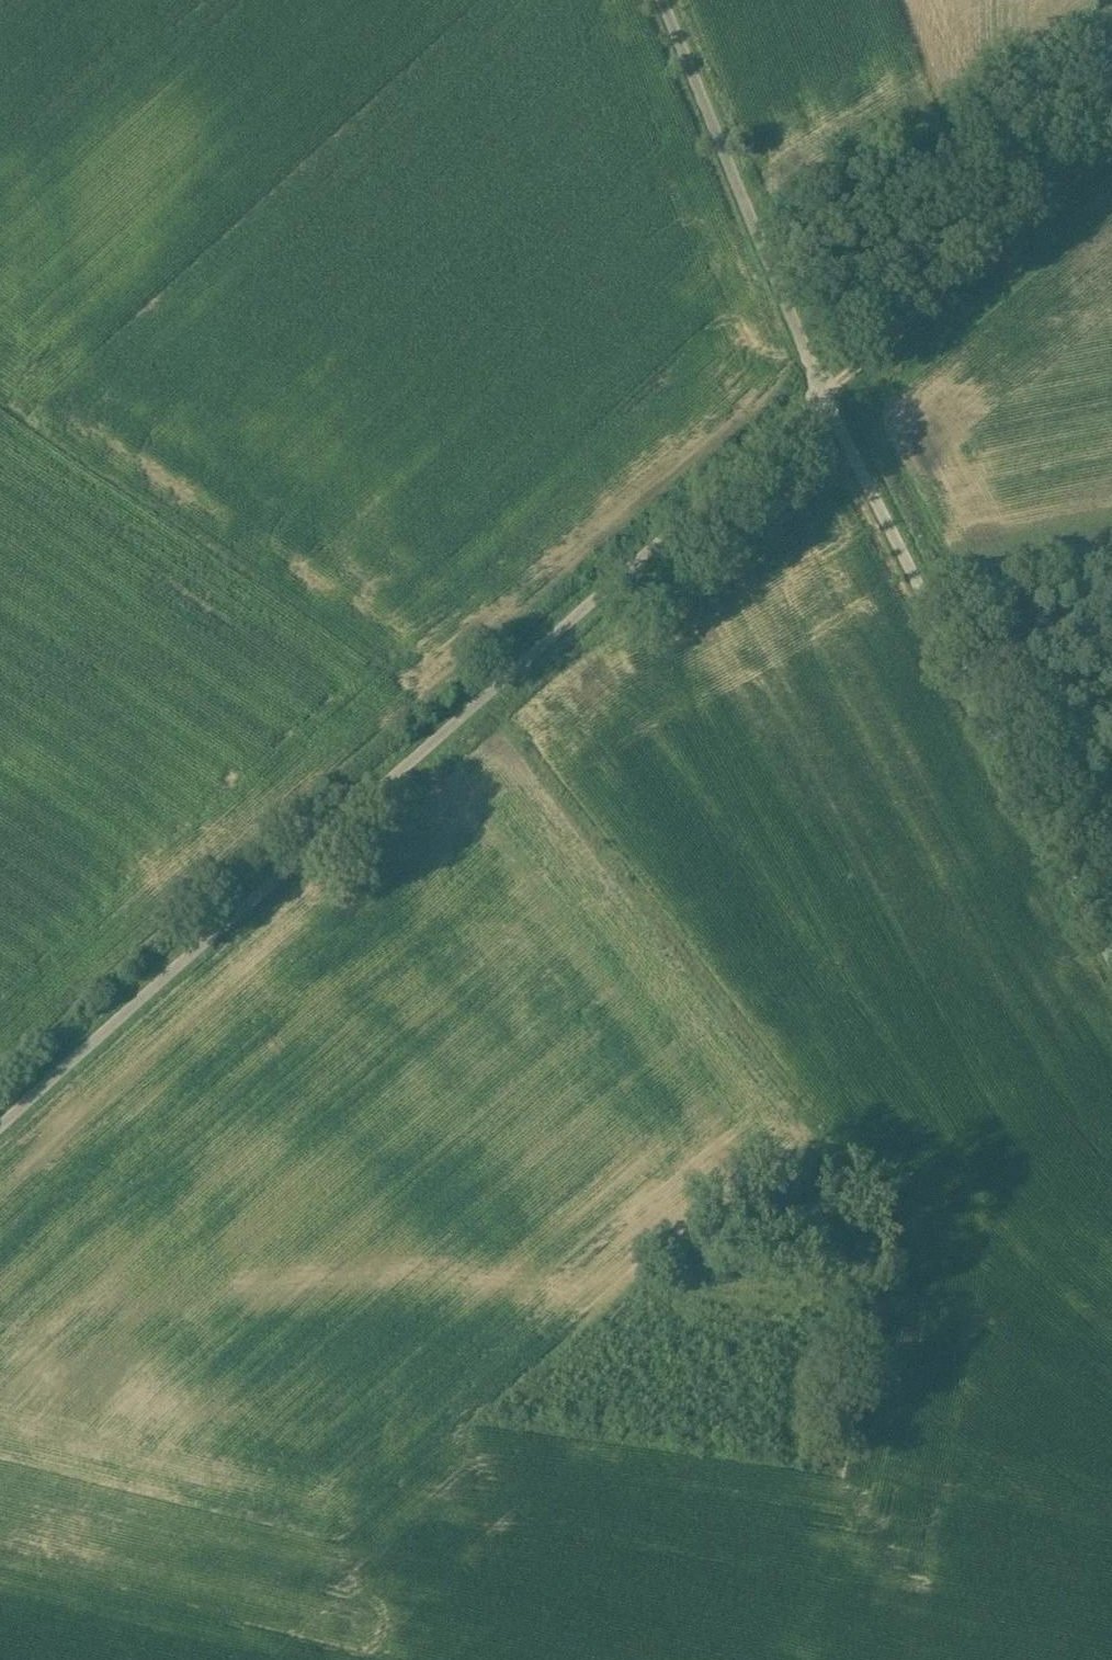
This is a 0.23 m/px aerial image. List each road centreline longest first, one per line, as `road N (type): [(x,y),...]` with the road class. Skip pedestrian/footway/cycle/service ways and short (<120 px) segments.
road 1 (unclassified): [(822,396),(0,1128)]
road 2 (unclassified): [(822,396),(1111,933)]
road 3 (unclassified): [(659,0),(822,396)]
road 4 (track): [(1111,137),(822,396)]

